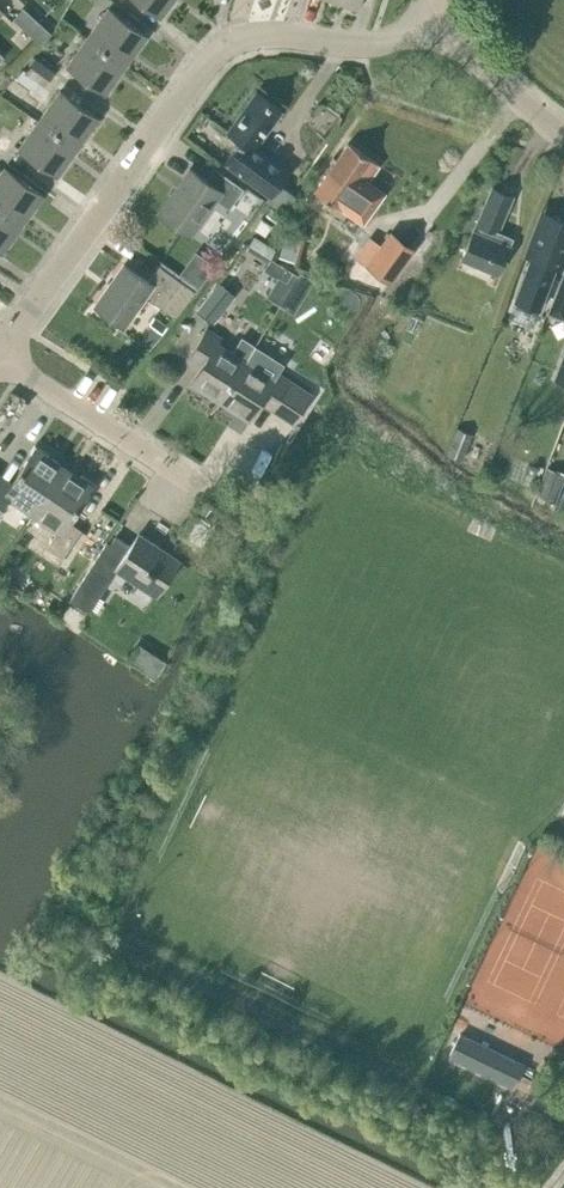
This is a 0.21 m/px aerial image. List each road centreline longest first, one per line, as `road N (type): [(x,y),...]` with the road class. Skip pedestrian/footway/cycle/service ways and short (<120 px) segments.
road 1 (residential): [(0,346),(205,63),(230,42),(264,36),(384,40),(451,12)]
road 2 (residential): [(191,481),(0,353)]
road 3 (unclassified): [(563,133),(478,56),(451,12)]

